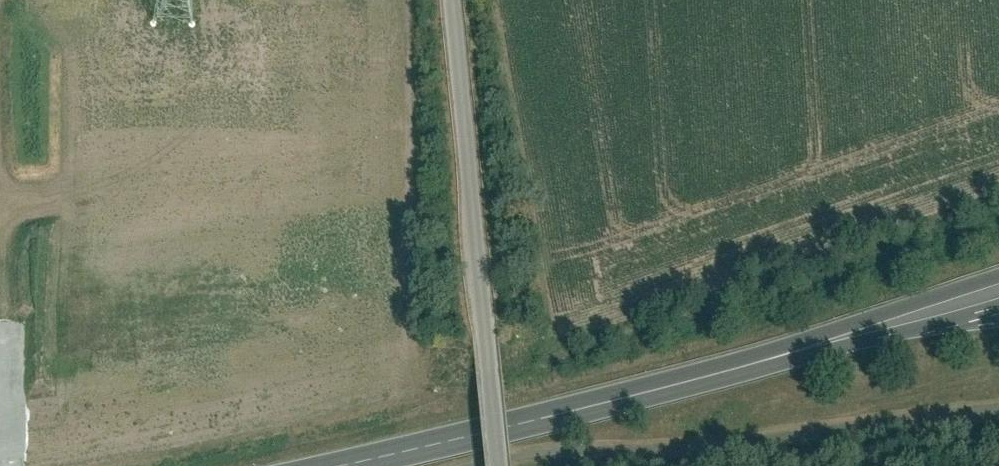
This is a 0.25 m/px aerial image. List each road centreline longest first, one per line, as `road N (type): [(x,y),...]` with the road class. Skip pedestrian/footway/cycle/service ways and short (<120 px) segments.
road 1 (primary): [(981,304),(346,465)]
road 2 (unclassified): [(505,465),(456,0)]

